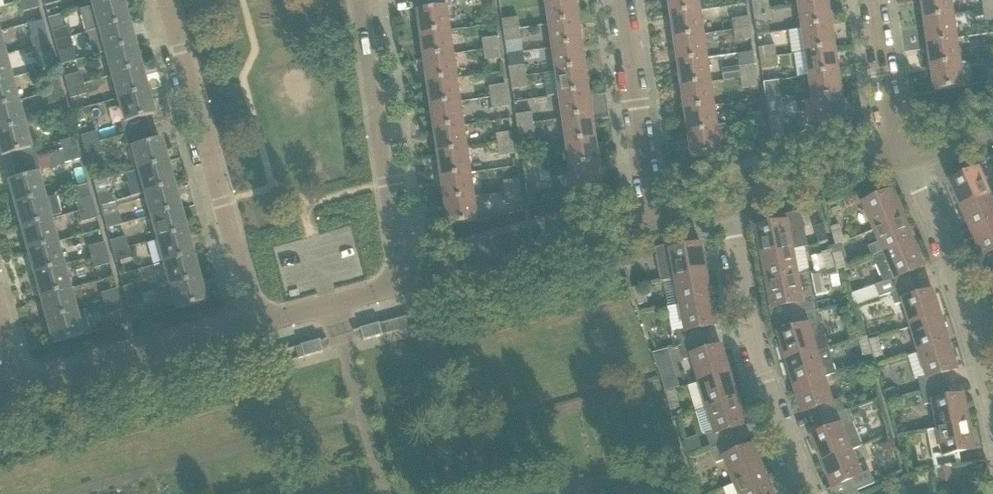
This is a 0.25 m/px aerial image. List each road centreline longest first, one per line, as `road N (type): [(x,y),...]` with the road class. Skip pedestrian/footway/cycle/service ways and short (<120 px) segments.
road 1 (residential): [(259,325),(166,0)]
road 2 (residential): [(815,493),(765,381),(730,206)]
road 3 (residential): [(404,285),(363,0)]
road 4 (residential): [(992,432),(937,226),(907,160)]
road 5 (residential): [(404,285),(656,229)]
road 6 (residential): [(16,392),(259,325)]
road 7 (residential): [(656,229),(623,0)]
road 8 (residential): [(730,206),(899,161)]
road 9 (residential): [(899,161),(873,0)]
road 10 (residential): [(259,325),(404,285)]

